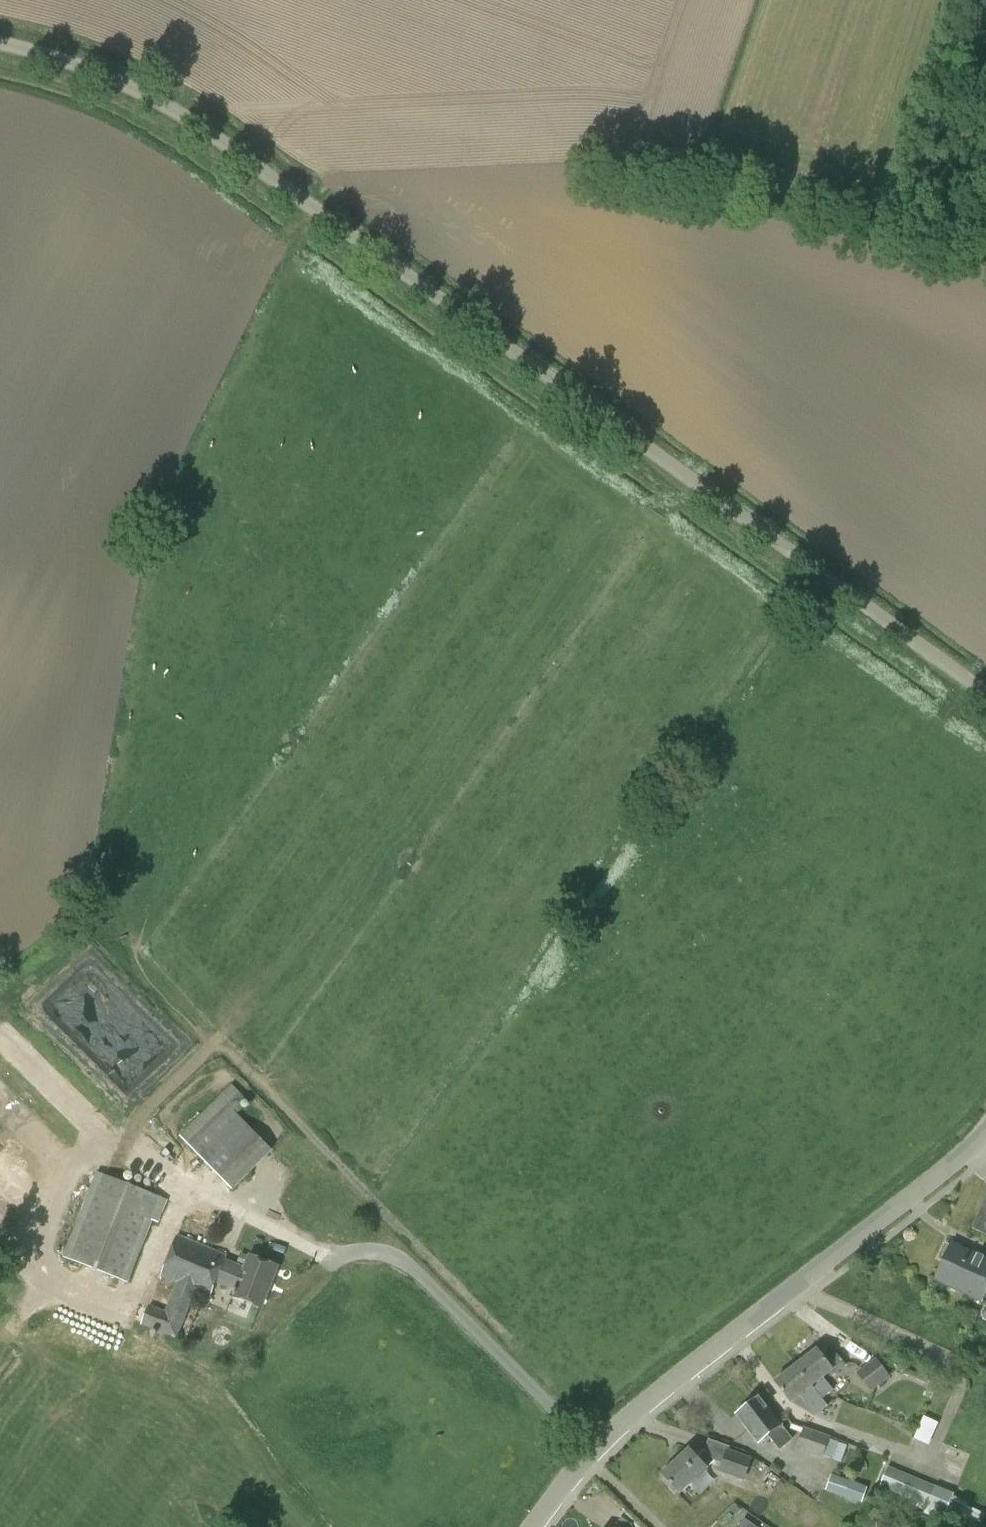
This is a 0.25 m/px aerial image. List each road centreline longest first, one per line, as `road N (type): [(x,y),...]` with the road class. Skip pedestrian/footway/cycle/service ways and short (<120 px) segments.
road 1 (unclassified): [(985,690),(184,117),(80,65),(0,42)]
road 2 (tertiary): [(530,1526),(570,1465),(603,1434),(985,1124)]

